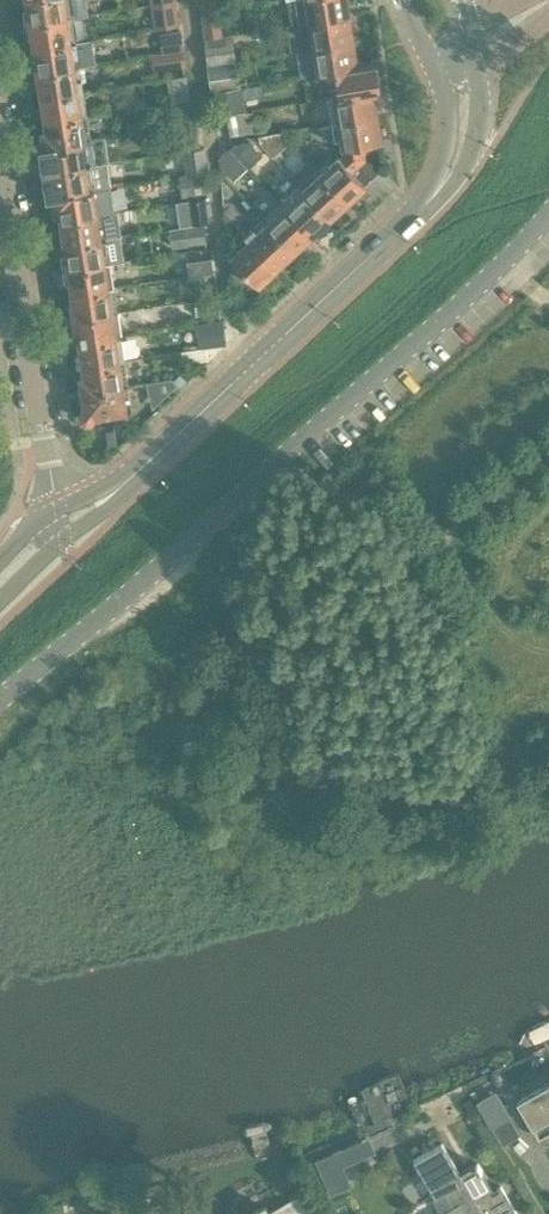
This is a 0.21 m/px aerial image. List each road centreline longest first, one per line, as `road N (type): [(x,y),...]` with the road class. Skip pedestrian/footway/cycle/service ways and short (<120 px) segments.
road 1 (unclassified): [(0,698),(481,293),(548,221)]
road 2 (secondary): [(53,536),(378,254)]
road 3 (residential): [(53,536),(0,130)]
road 4 (secondary): [(378,254),(448,193),(469,161),(478,128),(470,48)]
road 5 (secondary): [(424,63),(441,154),(378,254)]

